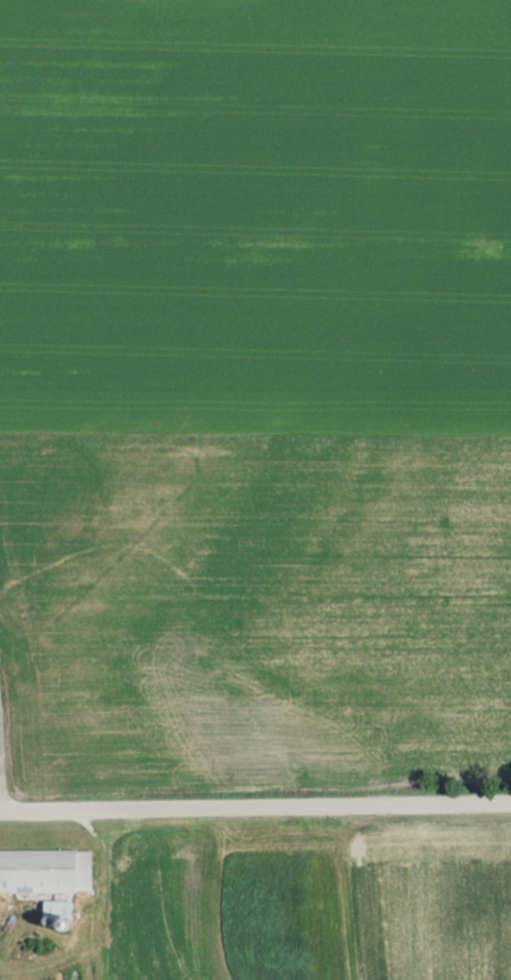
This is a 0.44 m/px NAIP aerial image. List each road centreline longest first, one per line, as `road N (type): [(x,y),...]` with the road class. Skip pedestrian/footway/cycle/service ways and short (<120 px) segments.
road 1 (residential): [(510,803),(0,811)]

